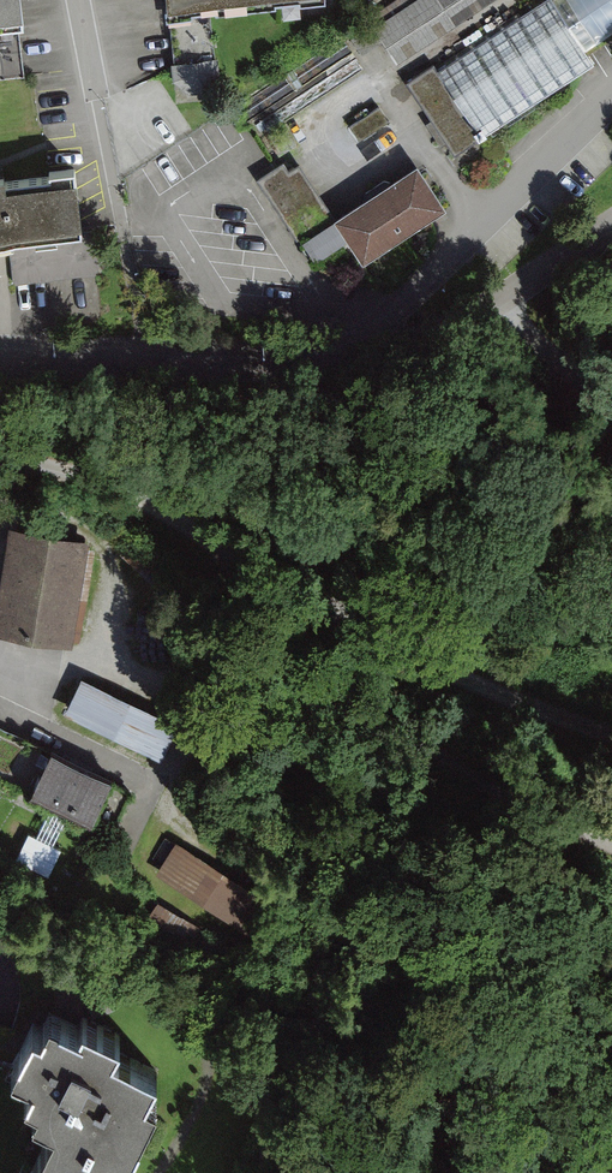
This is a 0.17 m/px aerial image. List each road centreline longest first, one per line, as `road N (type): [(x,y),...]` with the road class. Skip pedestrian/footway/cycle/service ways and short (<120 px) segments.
road 1 (track): [(611,843),(453,764),(303,650),(205,539)]
road 2 (residential): [(0,363),(317,362),(366,345)]
road 3 (residential): [(611,103),(366,345)]
road 4 (track): [(381,642),(611,733)]
road 5 (unclassified): [(0,462),(36,465),(120,494),(205,539)]
road 6 (residential): [(81,0),(121,215)]
road 7 (track): [(205,539),(381,642)]

